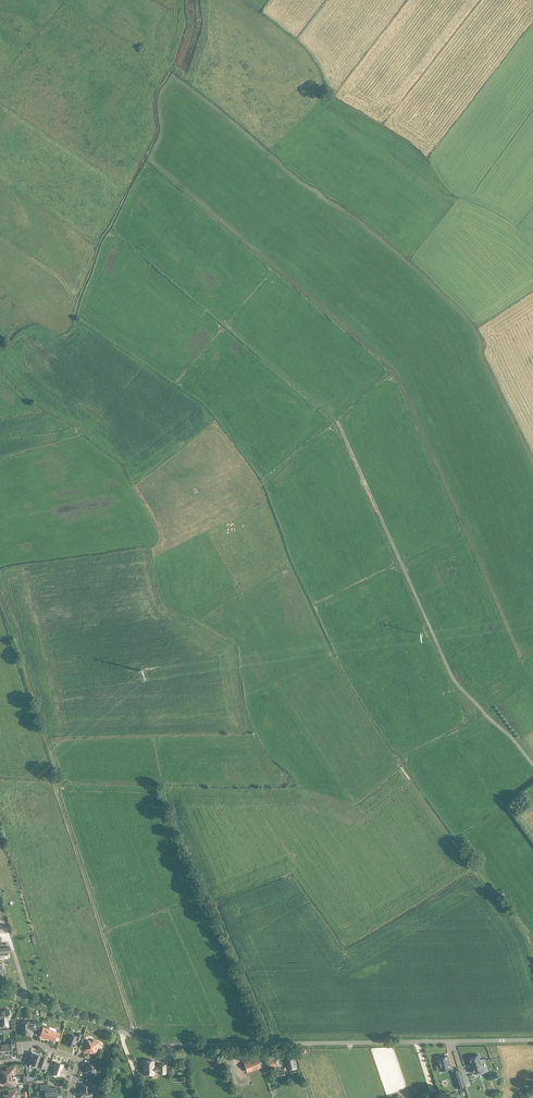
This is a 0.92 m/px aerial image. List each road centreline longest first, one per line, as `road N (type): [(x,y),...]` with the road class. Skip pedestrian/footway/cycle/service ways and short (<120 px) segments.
road 1 (unclassified): [(0,989),(159,1045),(532,1040)]
road 2 (track): [(133,1036),(29,679)]
road 3 (track): [(532,951),(401,767)]
road 4 (track): [(337,423),(219,316)]
road 5 (residential): [(0,1062),(23,1060),(31,1042),(75,1059),(71,1097)]

